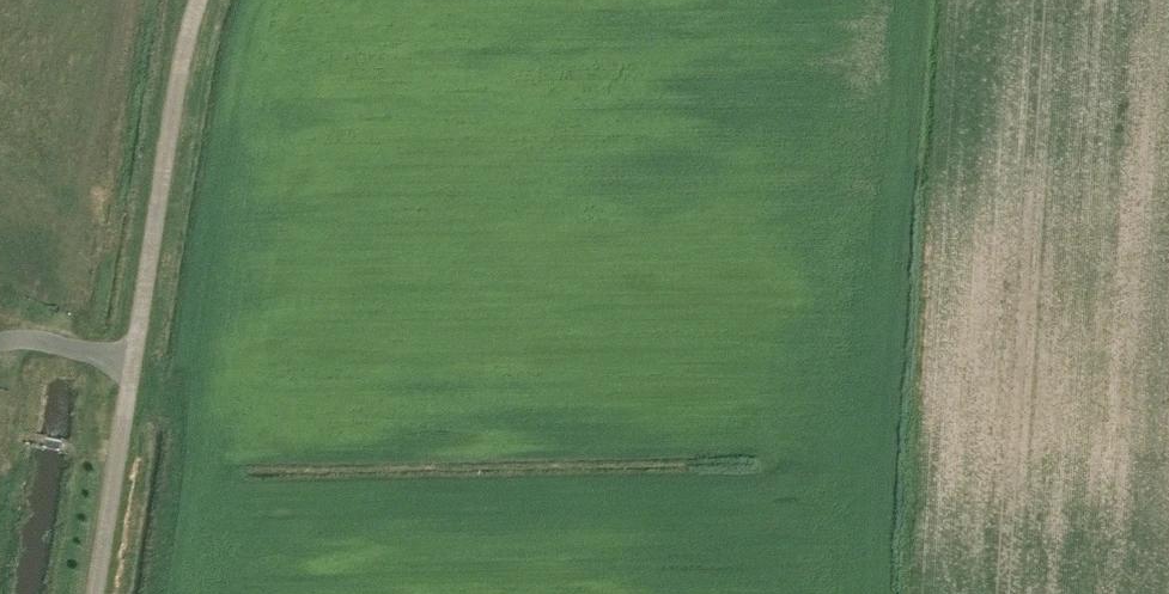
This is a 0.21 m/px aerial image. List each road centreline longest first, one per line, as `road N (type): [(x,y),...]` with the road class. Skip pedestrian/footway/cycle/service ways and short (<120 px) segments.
road 1 (unclassified): [(96,593),(199,0)]

